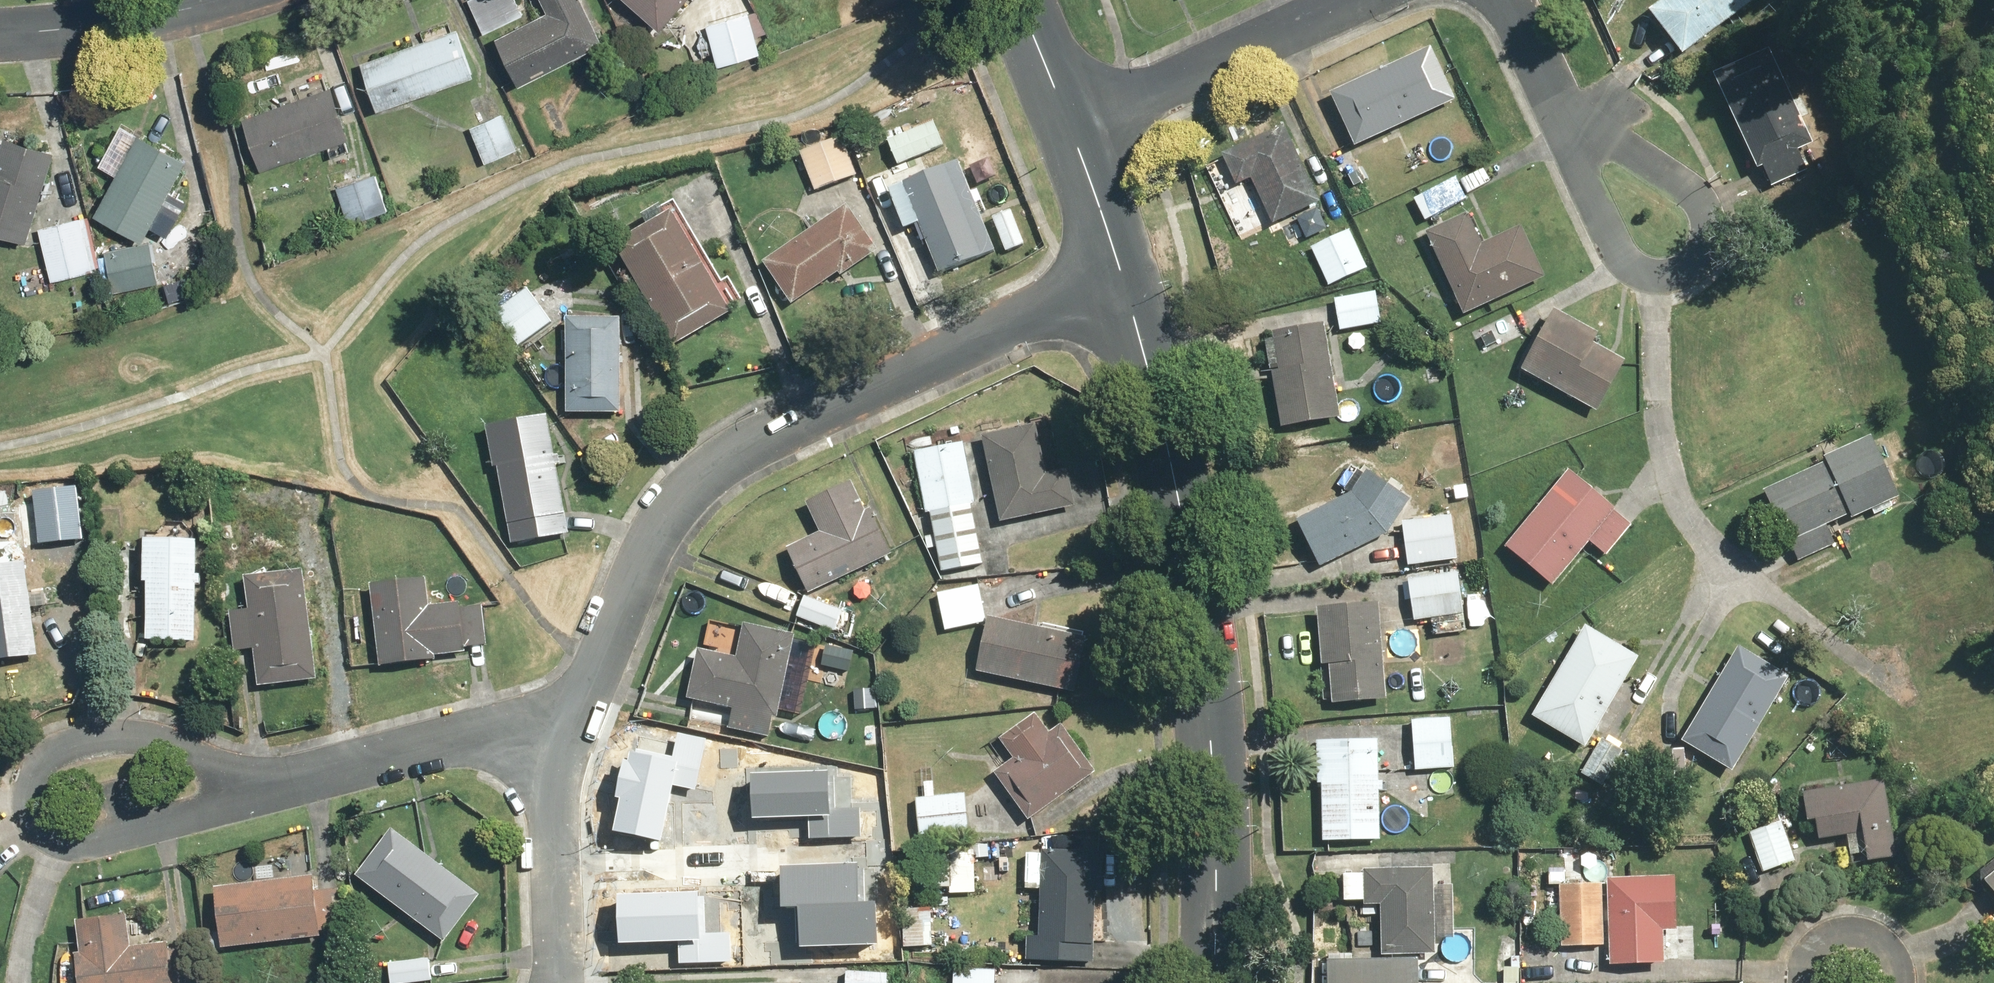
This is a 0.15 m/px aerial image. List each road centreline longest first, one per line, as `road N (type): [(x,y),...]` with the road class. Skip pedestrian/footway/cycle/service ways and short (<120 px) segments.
road 1 (residential): [(581,710),(662,515),(690,479),(724,456),(1119,272)]
road 2 (tertiary): [(1119,272),(1173,476),(1210,699),(1214,982)]
road 3 (residential): [(256,798),(74,850),(31,834),(19,799),(50,752),(145,736),(189,749)]
road 4 (residential): [(1569,119),(1667,171),(1708,204),(1725,248),(1703,275),(1667,284),(1629,269),(1575,164)]
road 5 (residential): [(256,798),(581,710)]
road 6 (residential): [(1077,137),(1361,0)]
road 7 (residential): [(569,975),(558,781),(581,710)]
road 8 (residential): [(215,0),(68,29),(0,31)]
road 9 (tertiary): [(1022,0),(1077,137)]
road 10 (tertiary): [(1077,137),(1119,272)]
road 11 (residential): [(1504,0),(1569,119)]

